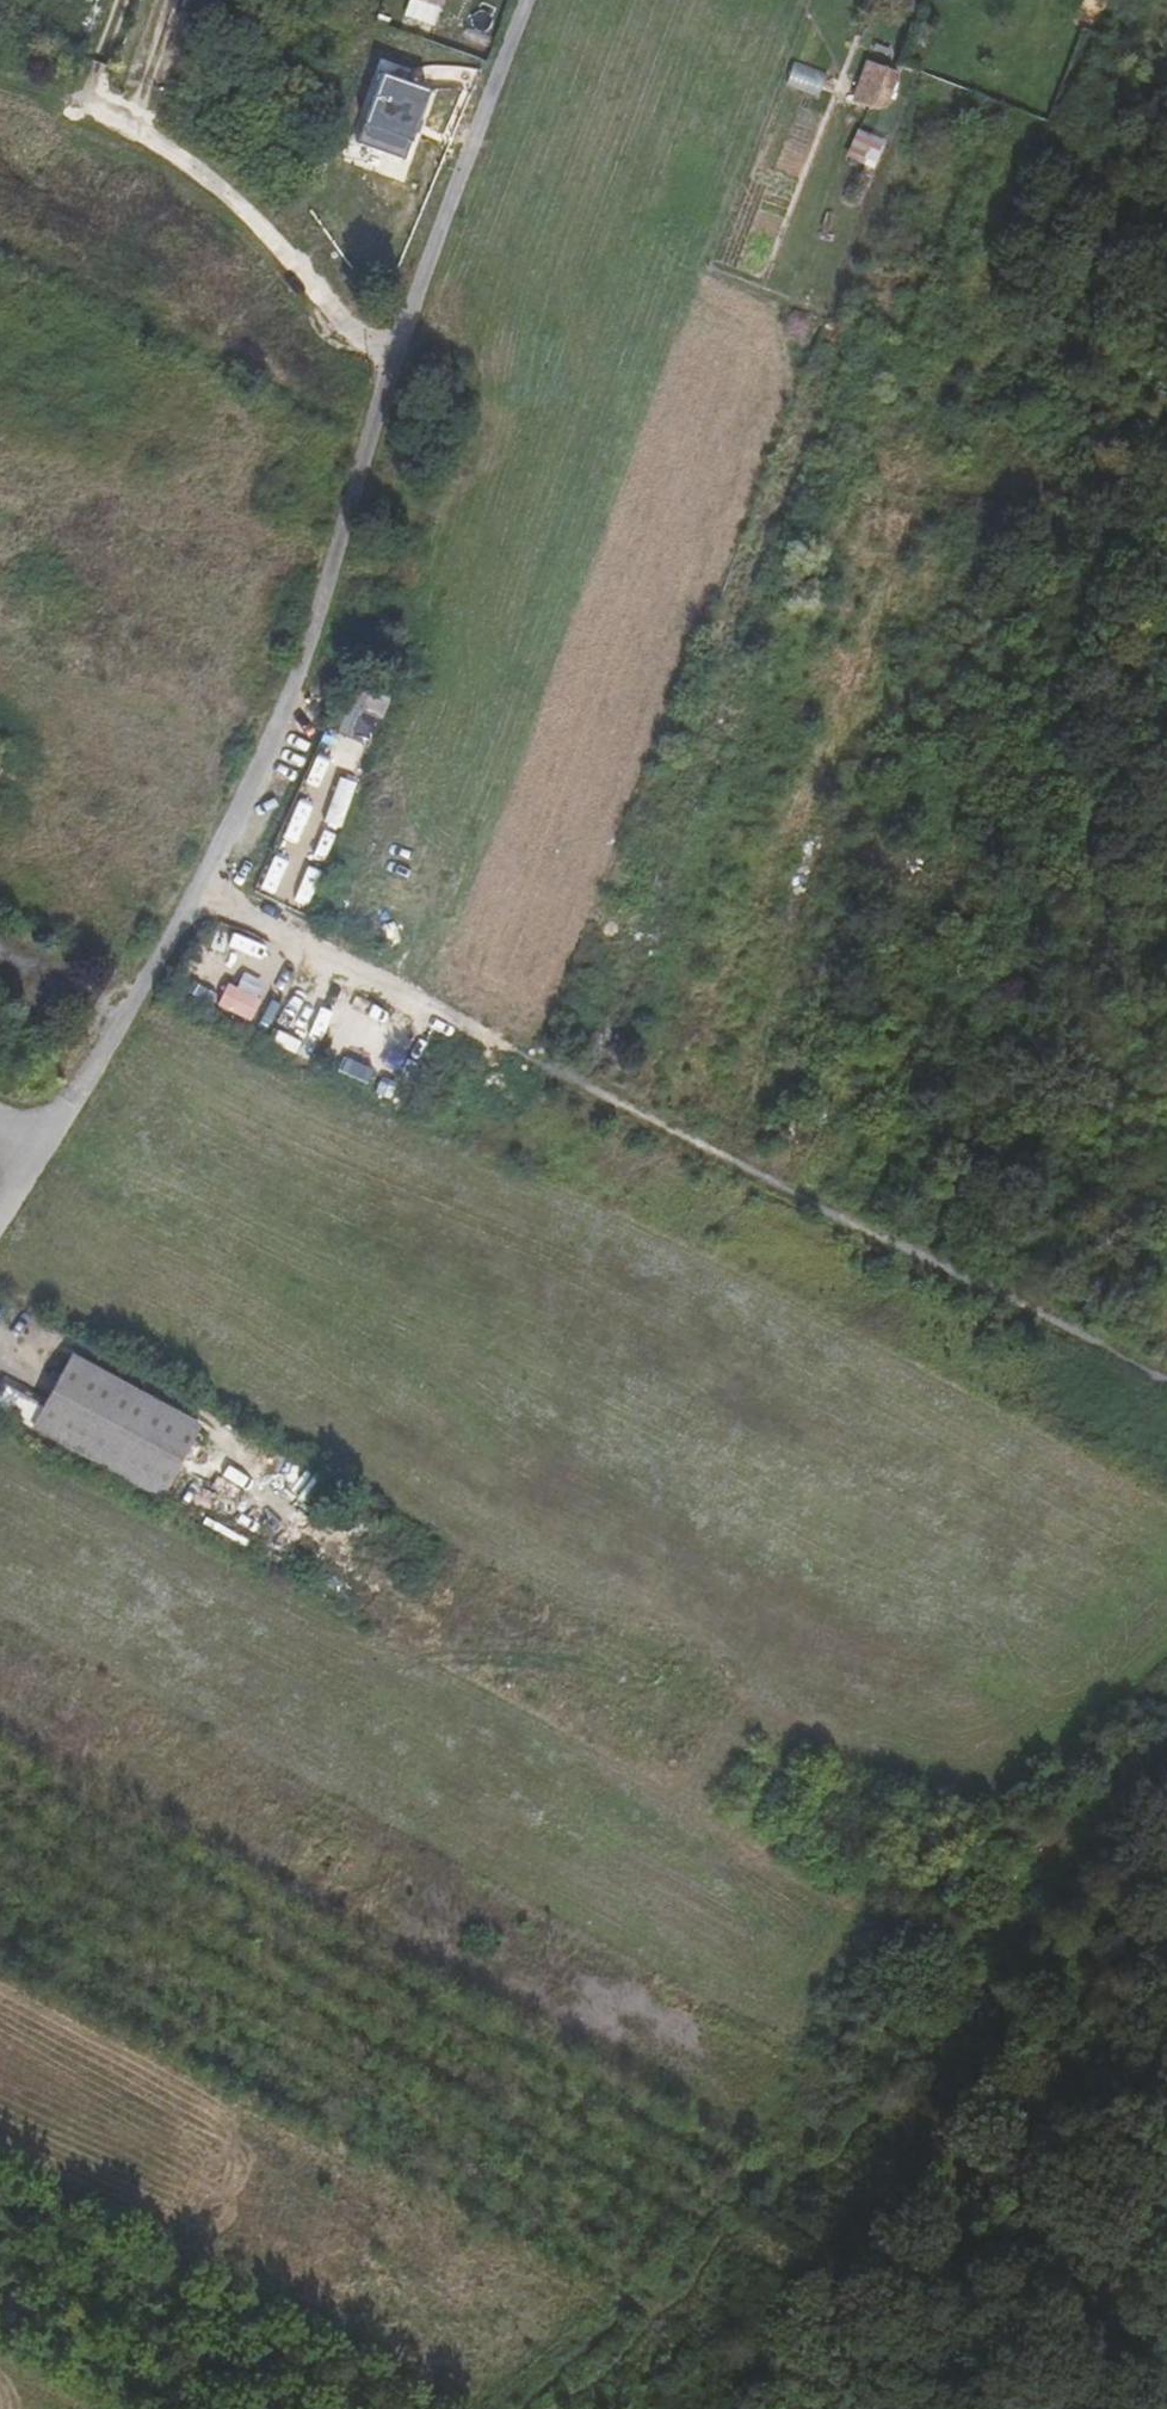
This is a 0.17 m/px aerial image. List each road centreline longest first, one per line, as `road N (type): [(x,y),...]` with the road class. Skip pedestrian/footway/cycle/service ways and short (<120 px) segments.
road 1 (track): [(30,1176),(840,1626),(812,1681)]
road 2 (residential): [(46,1146),(213,893),(296,744),(407,368)]
road 3 (residential): [(407,368),(540,0)]
road 4 (residential): [(407,368),(219,187)]
road 5 (track): [(219,187),(140,132),(0,91)]

